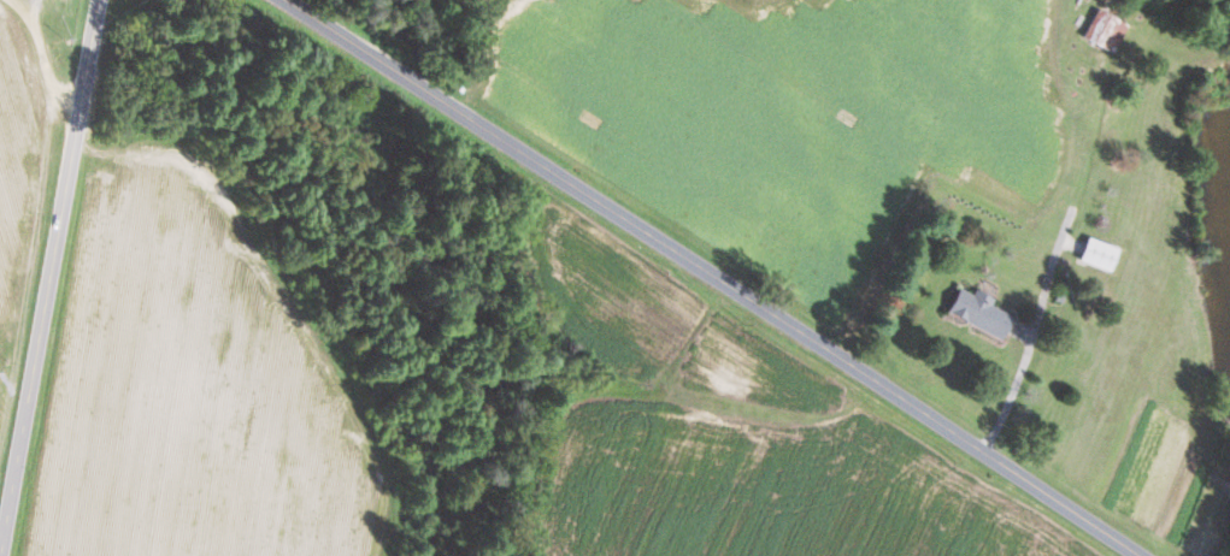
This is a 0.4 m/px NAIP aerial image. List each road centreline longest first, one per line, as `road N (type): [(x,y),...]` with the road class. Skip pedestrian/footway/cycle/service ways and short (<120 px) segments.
road 1 (residential): [(1140,555),(278,0)]
road 2 (secondary): [(0,541),(100,0)]

